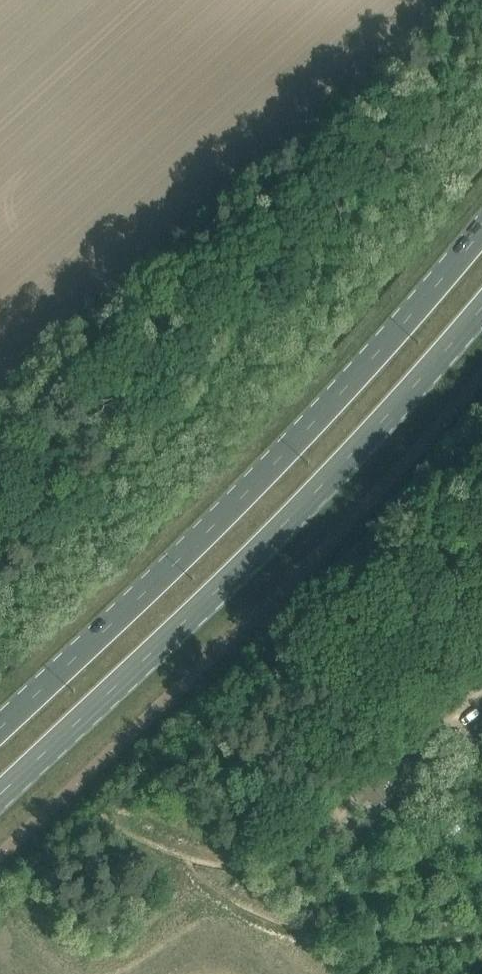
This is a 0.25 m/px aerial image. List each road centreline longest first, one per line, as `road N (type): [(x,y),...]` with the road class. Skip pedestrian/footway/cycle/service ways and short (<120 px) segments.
road 1 (secondary): [(481,231),(311,426),(0,727)]
road 2 (secondary): [(0,794),(250,558),(481,308)]

